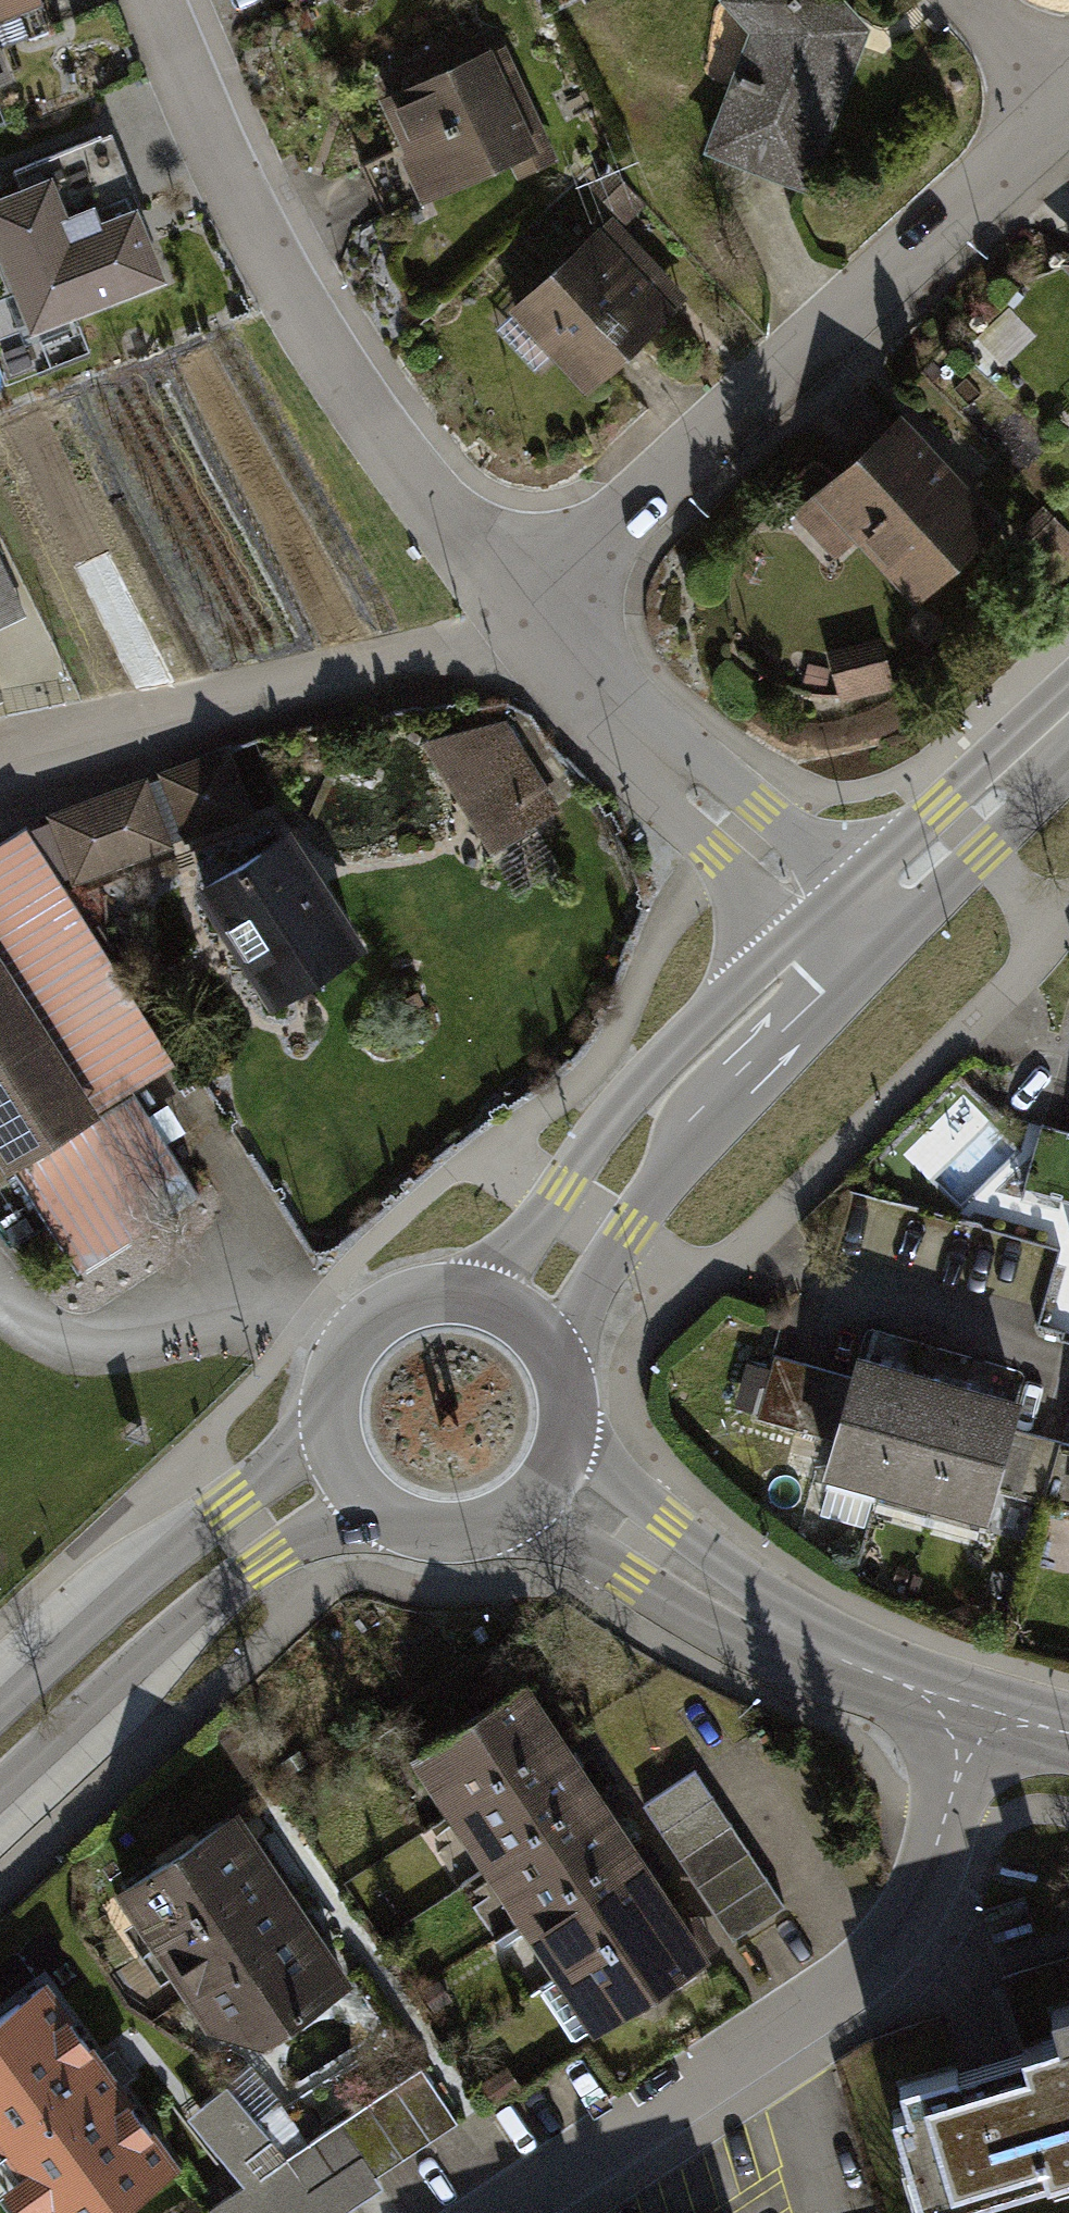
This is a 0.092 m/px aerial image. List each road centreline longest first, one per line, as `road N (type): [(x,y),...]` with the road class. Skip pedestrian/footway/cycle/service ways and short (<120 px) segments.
road 1 (residential): [(1068,104),(528,613)]
road 2 (unclassified): [(509,2212),(835,1994),(892,1941),(948,1820),(971,1706)]
road 3 (residential): [(160,0),(287,286),(528,613)]
road 4 (tertiary): [(508,1320),(594,1204),(848,936)]
road 5 (tertiary): [(971,1706),(756,1622),(543,1476)]
road 6 (tertiary): [(0,1792),(185,1620),(318,1524),(374,1498)]
road 7 (residential): [(528,613),(640,735),(848,936)]
road 8 (tertiary): [(337,1421),(224,1503),(0,1706)]
road 9 (tertiary): [(848,936),(1068,716)]
road 10 (tertiary): [(508,1320),(448,1304),(390,1321),(349,1365),(337,1421)]
road 11 (tertiary): [(374,1498),(431,1525),(464,1525),(522,1500),(543,1476)]
road 12 (tertiary): [(543,1476),(557,1443),(553,1374),(508,1320)]
road 13 (residential): [(969,0),(1068,101)]

